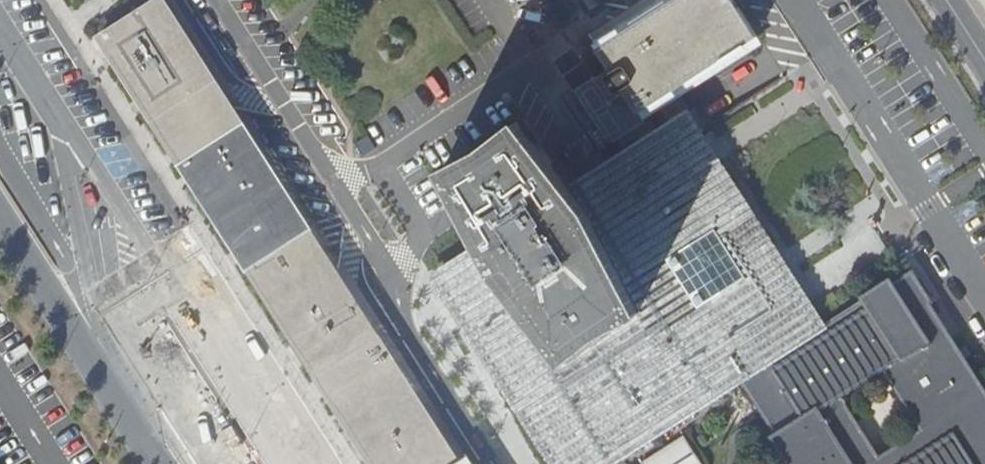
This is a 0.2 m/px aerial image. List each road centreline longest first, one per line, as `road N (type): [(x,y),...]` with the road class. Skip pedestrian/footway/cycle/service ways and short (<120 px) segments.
road 1 (unclassified): [(162,463),(0,219)]
road 2 (unknown): [(285,463),(142,238)]

